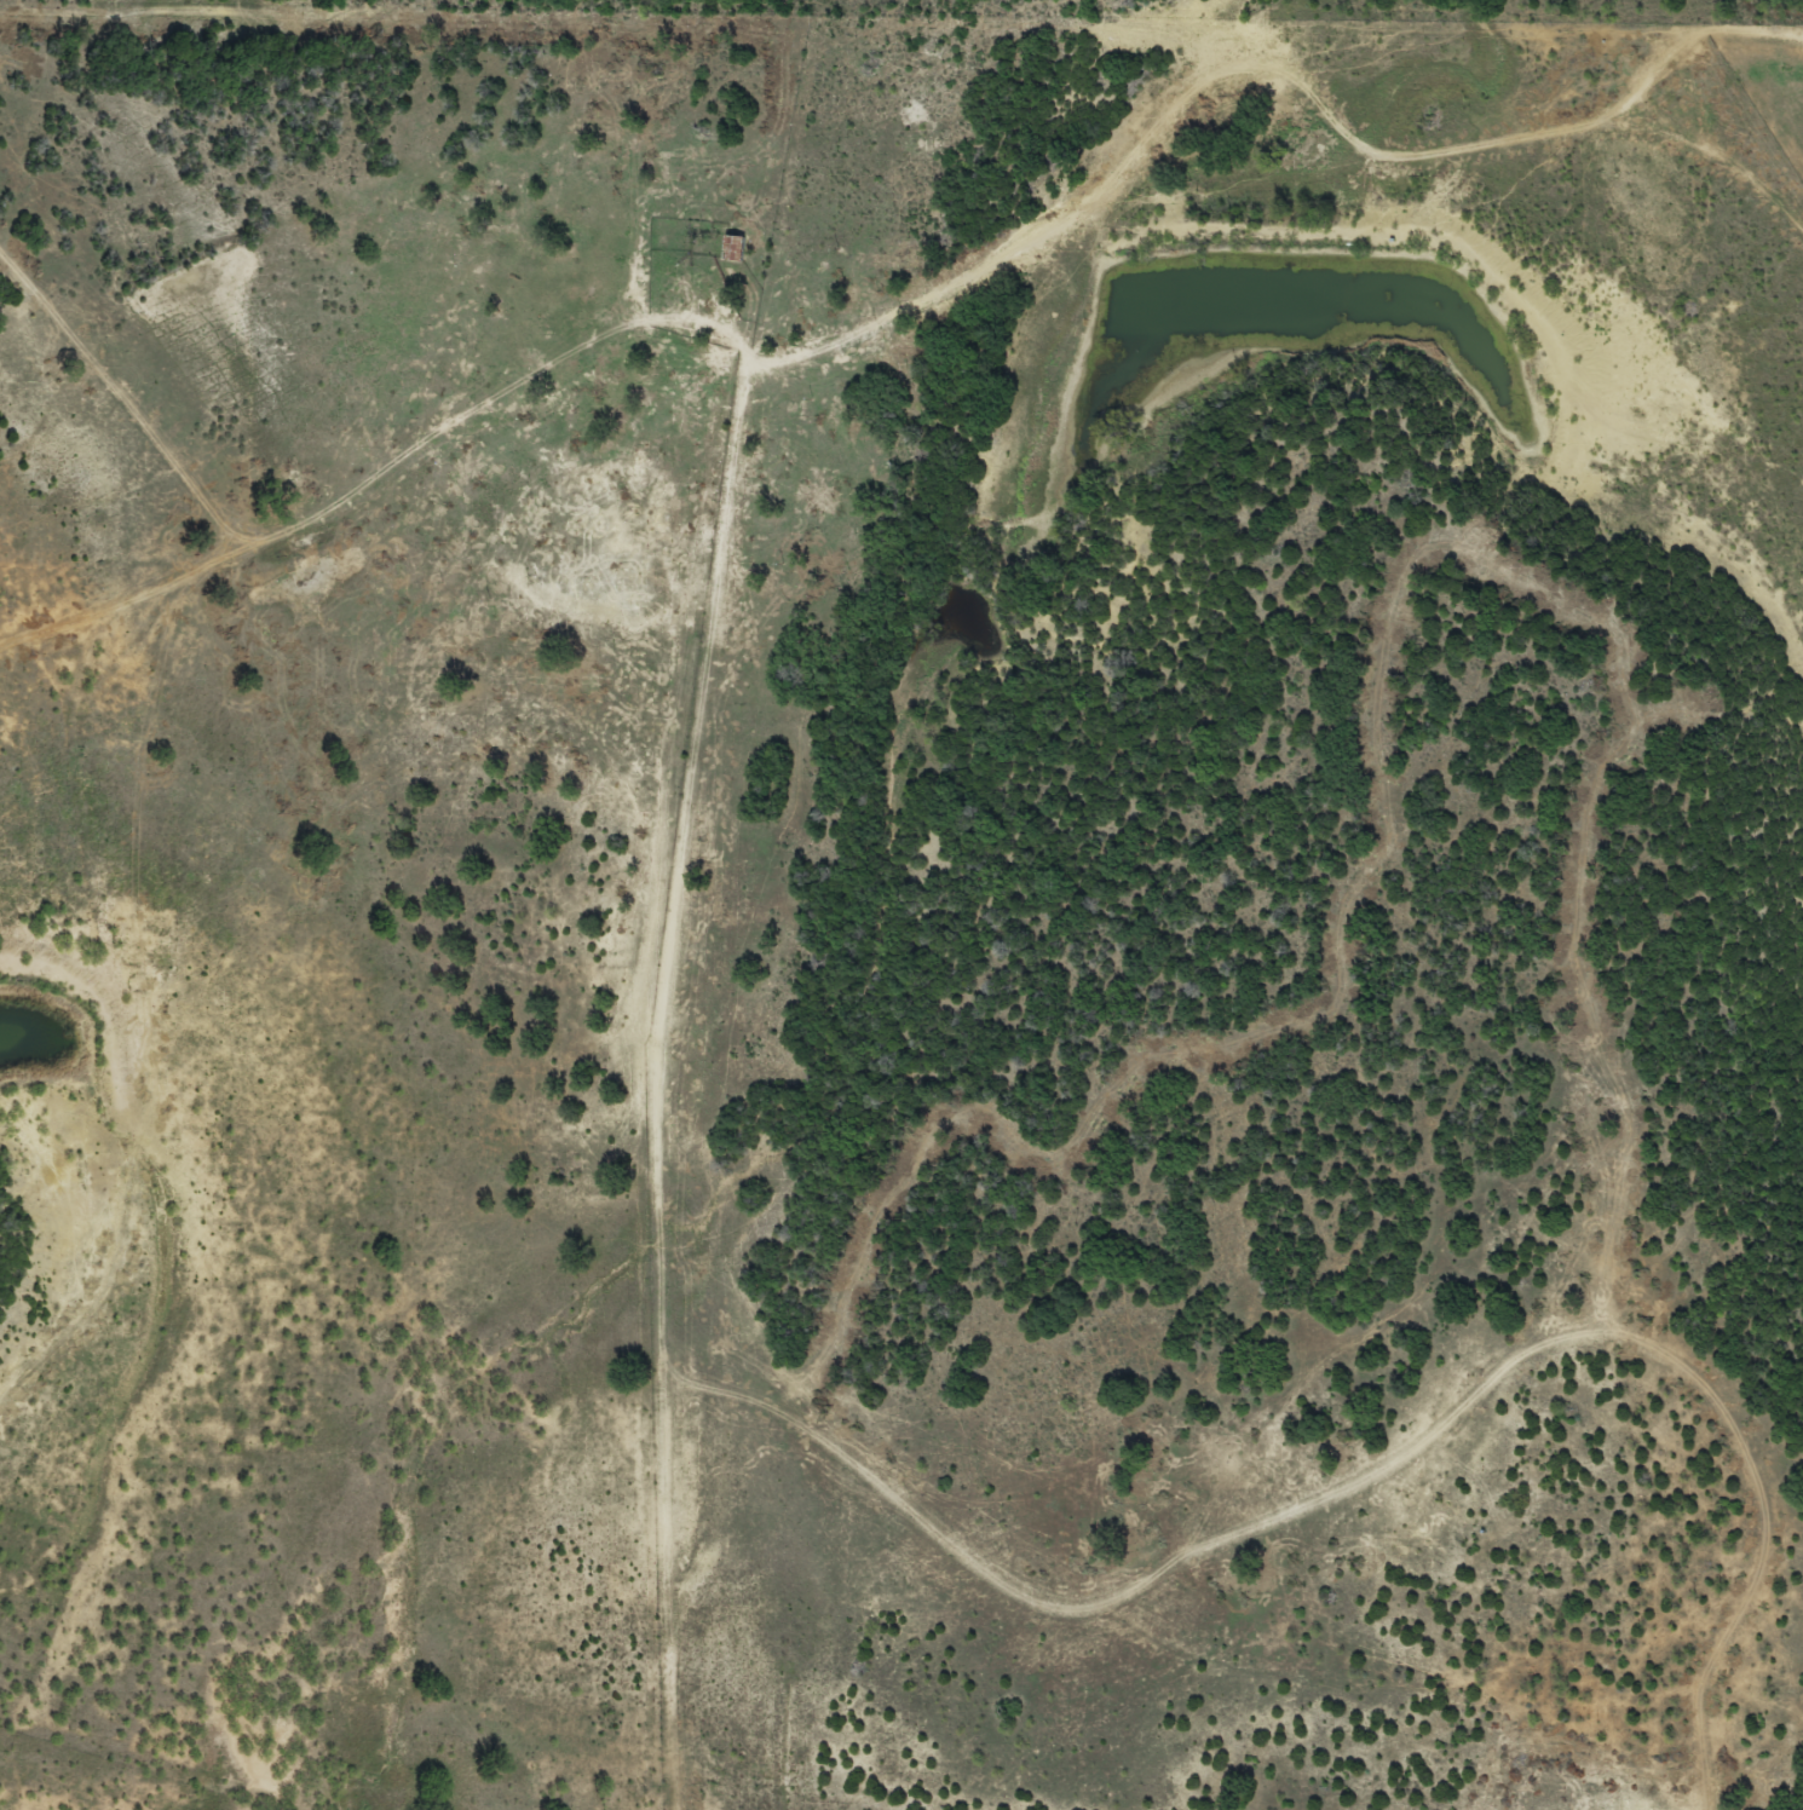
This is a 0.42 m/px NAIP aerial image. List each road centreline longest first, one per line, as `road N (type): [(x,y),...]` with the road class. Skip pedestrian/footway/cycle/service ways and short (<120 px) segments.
road 1 (residential): [(872,370),(689,599)]

